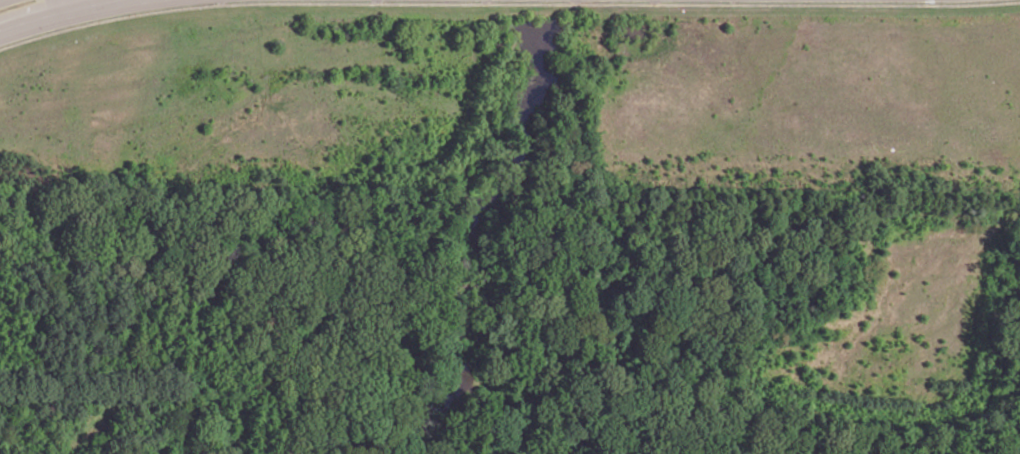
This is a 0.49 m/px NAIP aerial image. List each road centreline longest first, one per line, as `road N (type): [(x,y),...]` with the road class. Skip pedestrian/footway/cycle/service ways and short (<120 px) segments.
road 1 (tertiary): [(0,30),(118,0)]

